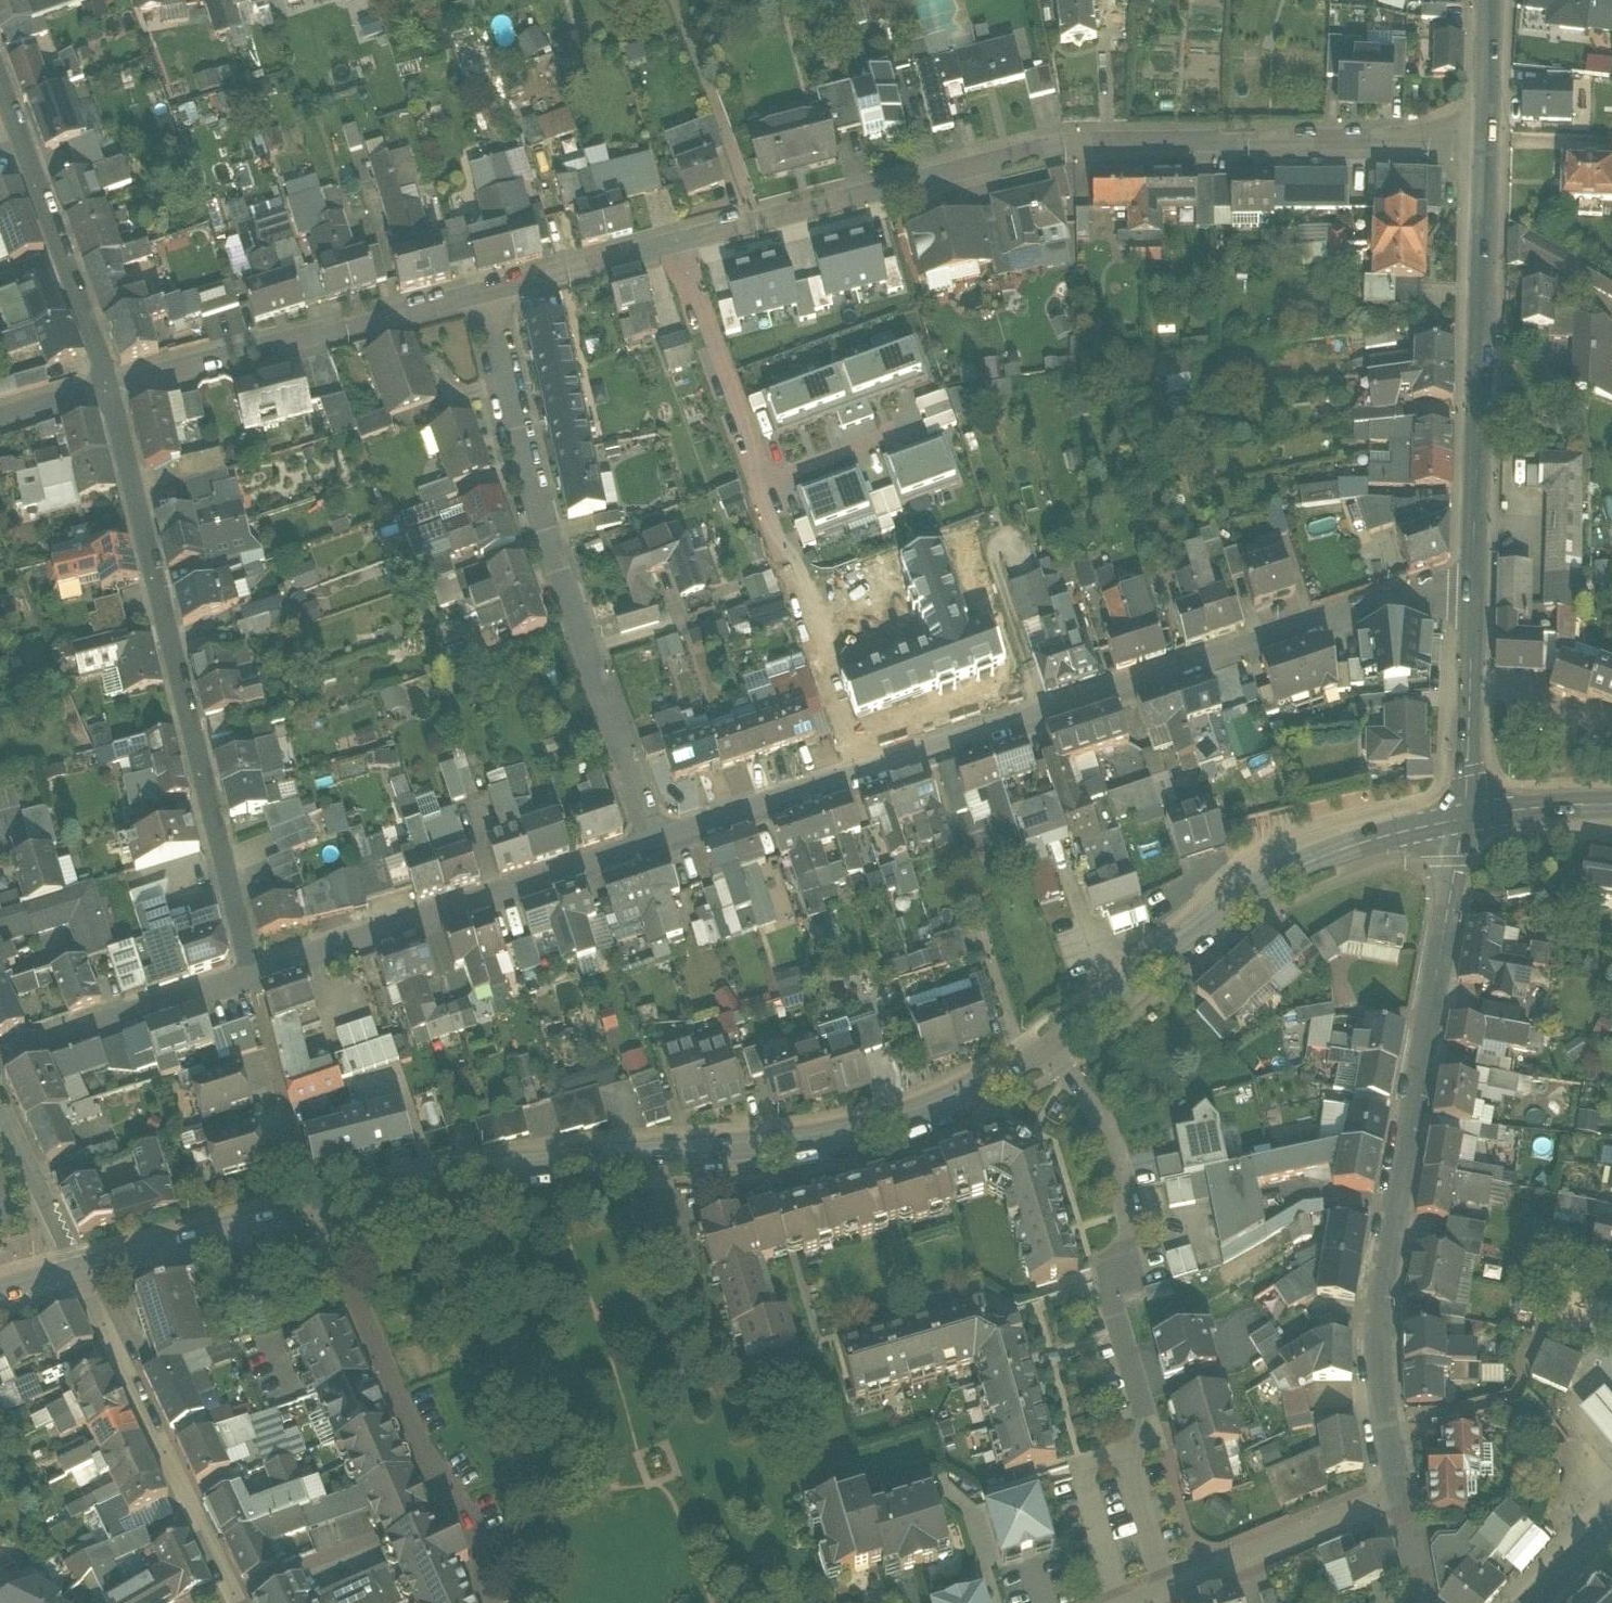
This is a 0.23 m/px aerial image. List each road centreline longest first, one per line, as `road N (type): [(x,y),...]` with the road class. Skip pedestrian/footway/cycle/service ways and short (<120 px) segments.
road 1 (residential): [(1472,578),(656,844)]
road 2 (residential): [(680,243),(1050,148),(1486,138)]
road 3 (tertiary): [(317,1209),(539,1165),(822,1145),(946,1108),(1034,1057)]
road 4 (residential): [(1463,818),(1383,1273),(1384,1418)]
road 5 (residential): [(114,393),(252,973)]
road 6 (residential): [(1034,1057),(1098,1116),(1131,1236),(1105,1286),(1145,1422),(1125,1452),(1168,1590)]
road 7 (residential): [(656,844),(535,508),(489,292)]
road 8 (tertiary): [(1034,1057),(1257,885),(1344,845),(1463,818)]
road 9 (tertiary): [(1472,578),(1486,138)]
road 10 (residential): [(317,1209),(427,1456),(461,1504),(497,1602)]
road 11 (residential): [(656,844),(252,973)]
road 12 (residential): [(114,393),(489,292)]
road 13 (residential): [(79,1274),(232,1602)]
road 14 (residential): [(0,63),(114,393)]
road 15 (residential): [(252,973),(0,1063)]
road 16 (residential): [(680,243),(760,484)]
road 17 (residential): [(1168,1590),(1400,1492)]
road 18 (tertiary): [(79,1274),(317,1209)]
road 19 (tertiary): [(1463,818),(1472,578)]
road 20 (residential): [(489,292),(680,243)]
road 21 (residential): [(79,1274),(0,1101)]
road 22 (residential): [(760,484),(816,628)]
road 23 (tertiary): [(1611,804),(1463,818)]
road 24 (residential): [(760,484),(890,437)]
road 25 (tertiary): [(1486,138),(1490,0)]

